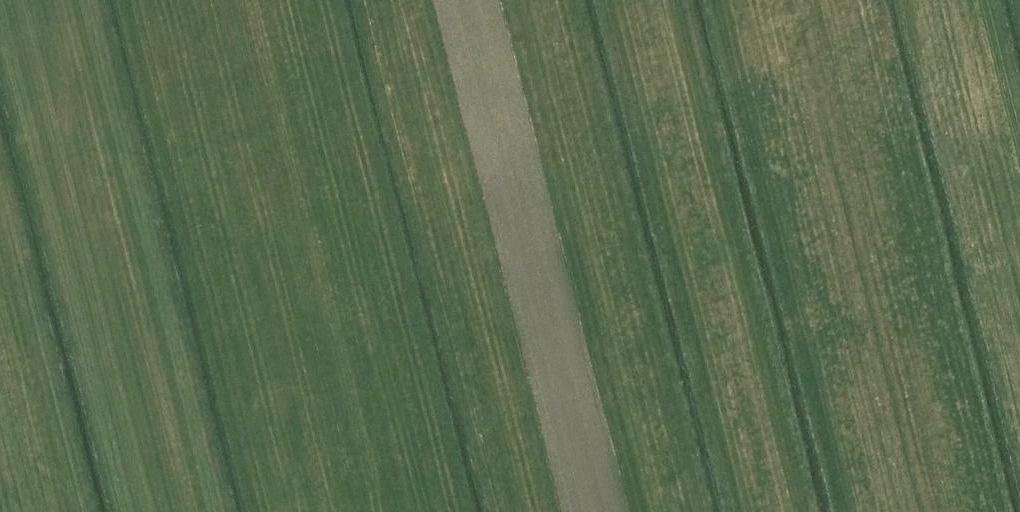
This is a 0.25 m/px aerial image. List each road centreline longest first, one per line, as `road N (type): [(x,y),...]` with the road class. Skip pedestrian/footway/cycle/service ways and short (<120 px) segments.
road 1 (track): [(1019,141),(984,0)]

